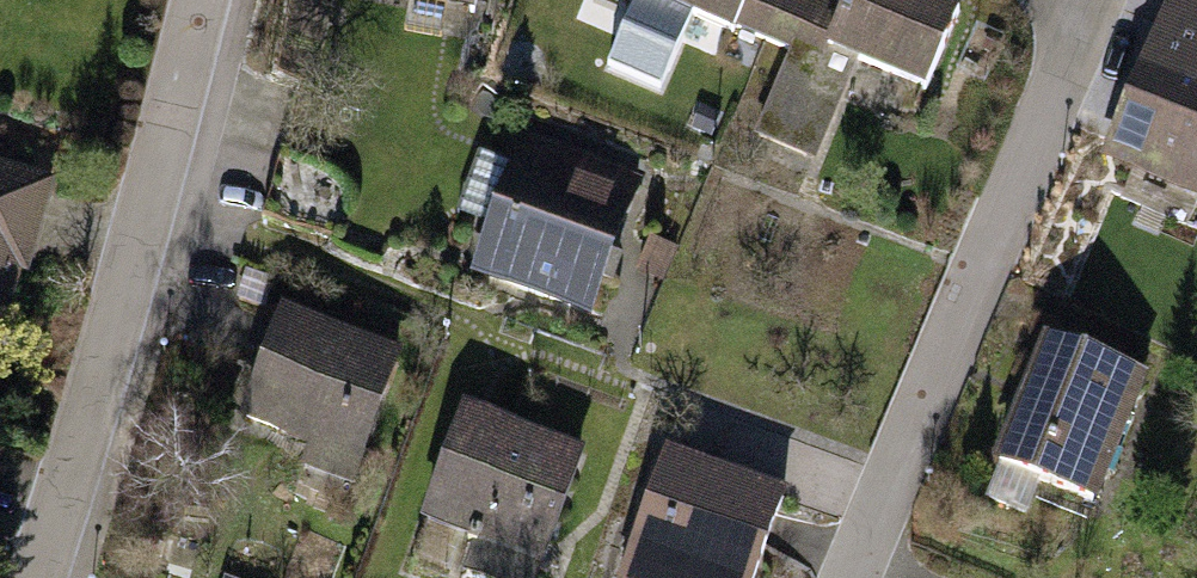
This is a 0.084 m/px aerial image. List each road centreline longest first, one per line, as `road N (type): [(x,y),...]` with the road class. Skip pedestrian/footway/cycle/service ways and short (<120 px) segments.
road 1 (residential): [(850,577),(1096,0)]
road 2 (residential): [(52,577),(161,248),(207,0)]

